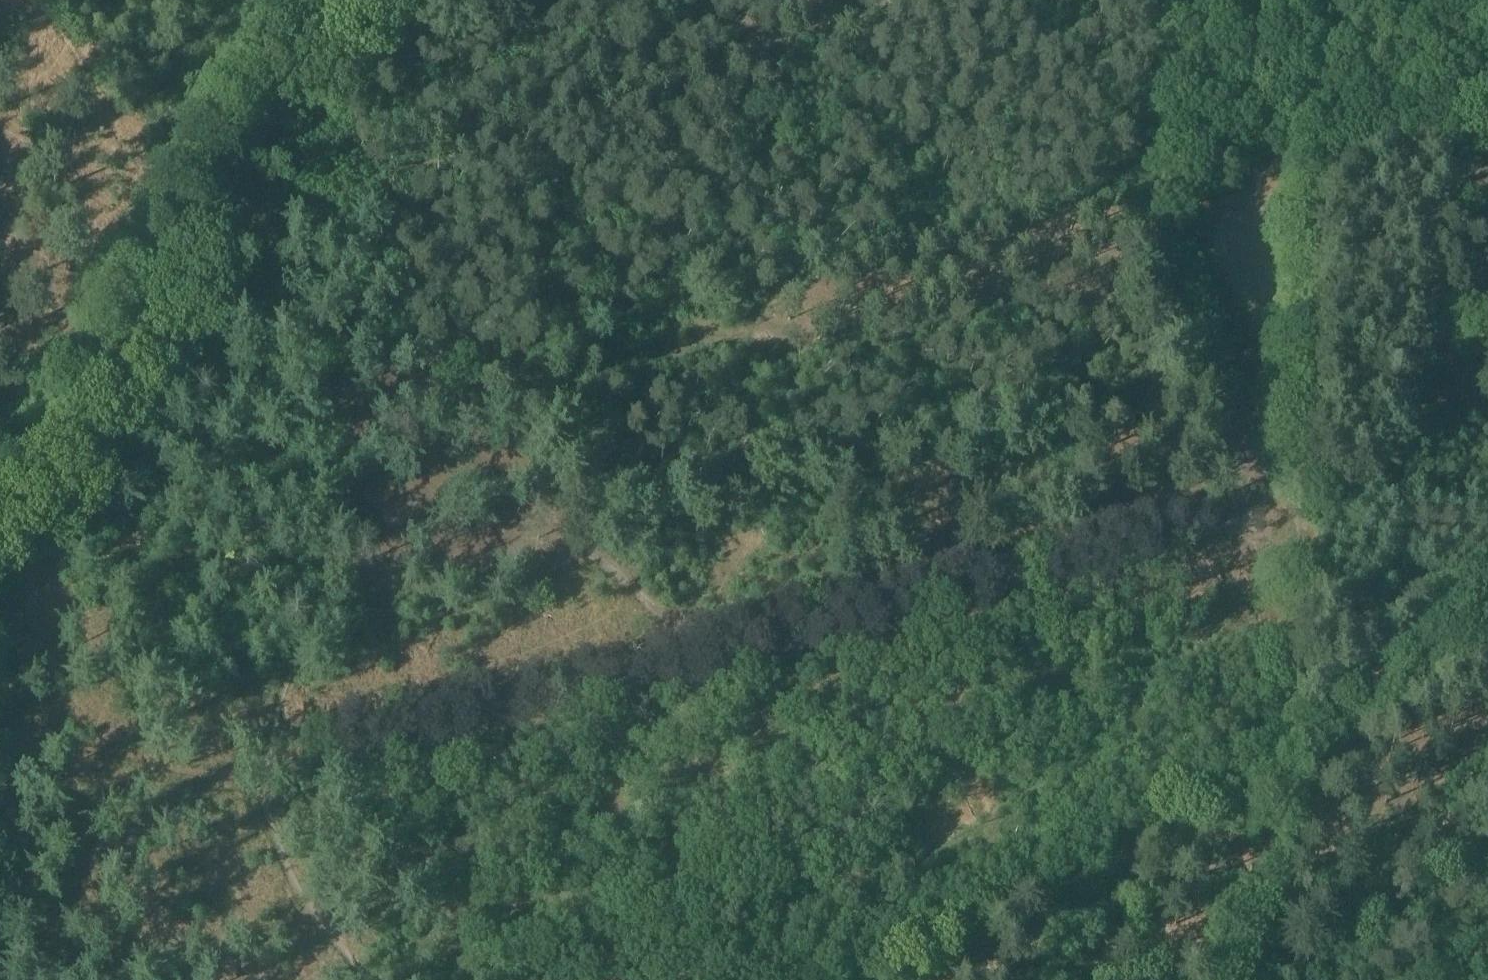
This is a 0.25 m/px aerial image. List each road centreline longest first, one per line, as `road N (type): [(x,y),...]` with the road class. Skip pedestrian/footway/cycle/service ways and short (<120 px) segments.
road 1 (track): [(269,748),(1293,484)]
road 2 (track): [(1294,762),(1293,484),(1335,0)]
road 3 (track): [(336,0),(0,512)]
road 4 (track): [(1294,762),(1487,599)]
road 5 (track): [(1237,979),(1294,762)]
road 6 (track): [(1487,723),(1294,762)]

